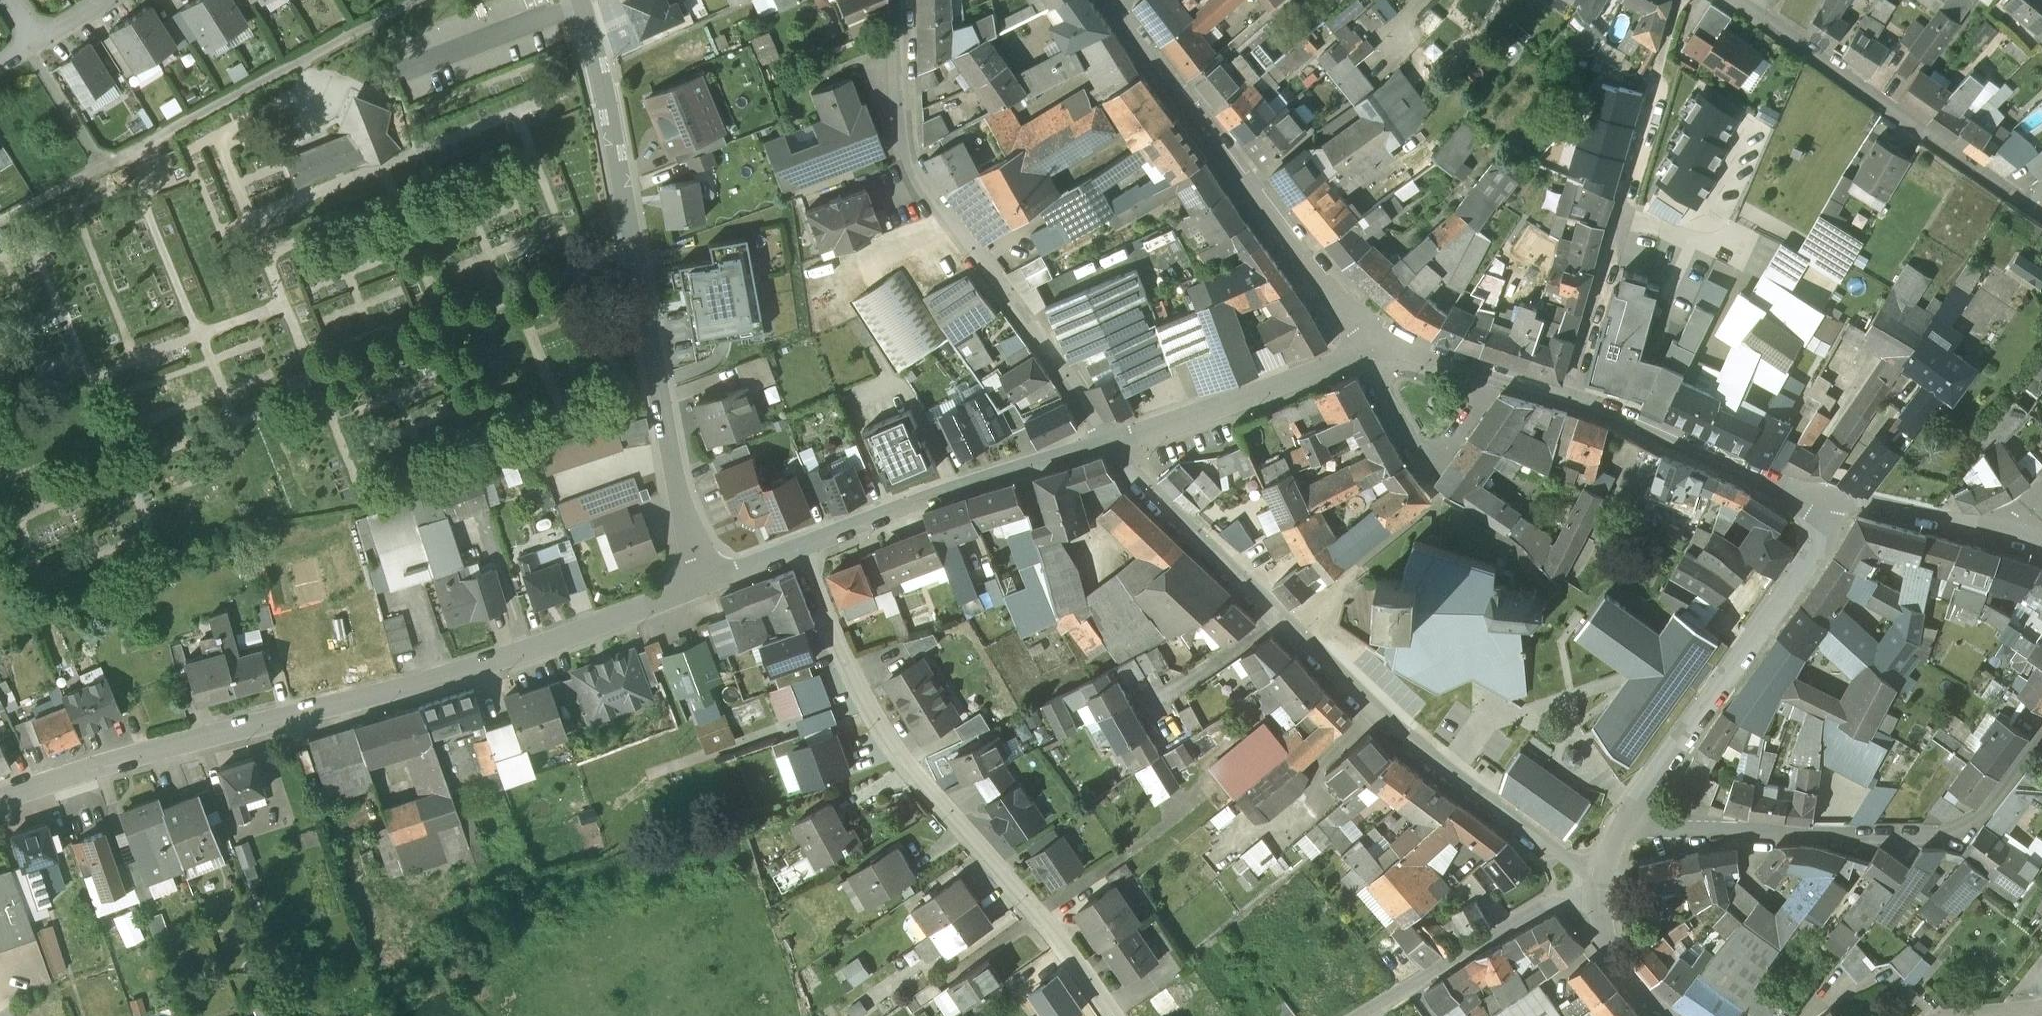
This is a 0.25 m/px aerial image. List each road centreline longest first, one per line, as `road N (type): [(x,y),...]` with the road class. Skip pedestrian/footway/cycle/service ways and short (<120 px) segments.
road 1 (residential): [(708,587),(513,661),(151,753),(0,805)]
road 2 (residential): [(1106,448),(1354,694),(1597,878)]
road 3 (residential): [(708,587),(680,512),(583,0)]
road 4 (residential): [(1107,1015),(1025,899),(877,723),(804,553)]
road 5 (residential): [(899,0),(903,133),(914,172),(1039,334),(1106,448)]
road 6 (track): [(0,222),(417,0)]
road 7 (residential): [(2041,734),(1985,817),(1948,840),(1652,832),(1633,818)]
road 8 (residential): [(1682,0),(1564,404)]
road 9 (residential): [(1361,350),(1114,12)]
road 10 (residential): [(1835,504),(1813,554),(1633,818)]
road 11 (residential): [(2028,206),(1724,0)]
road 12 (residential): [(1106,448),(957,492),(804,553)]
road 13 (residential): [(1835,504),(1564,404)]
road 14 (residential): [(1361,350),(1106,448)]
road 15 (residential): [(1369,1015),(1543,914),(1593,908)]
road 16 (residential): [(1494,383),(1429,470),(1361,350)]
road 17 (residential): [(1835,504),(2014,541)]
road 18 (residential): [(1494,383),(1398,350),(1361,350)]
road 19 (residential): [(1593,908),(1610,957),(1661,1015)]

